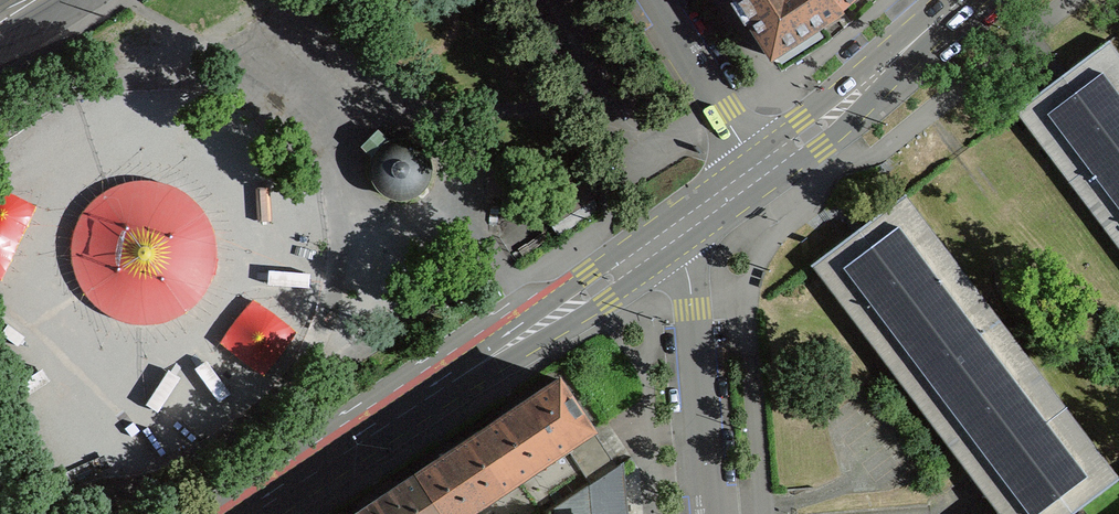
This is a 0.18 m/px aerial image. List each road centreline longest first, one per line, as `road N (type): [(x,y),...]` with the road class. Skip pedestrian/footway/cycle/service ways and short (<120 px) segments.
road 1 (secondary): [(257,513),(669,237)]
road 2 (residential): [(711,513),(690,285),(669,237)]
road 3 (secondary): [(760,168),(962,0)]
road 4 (residential): [(651,0),(760,168)]

